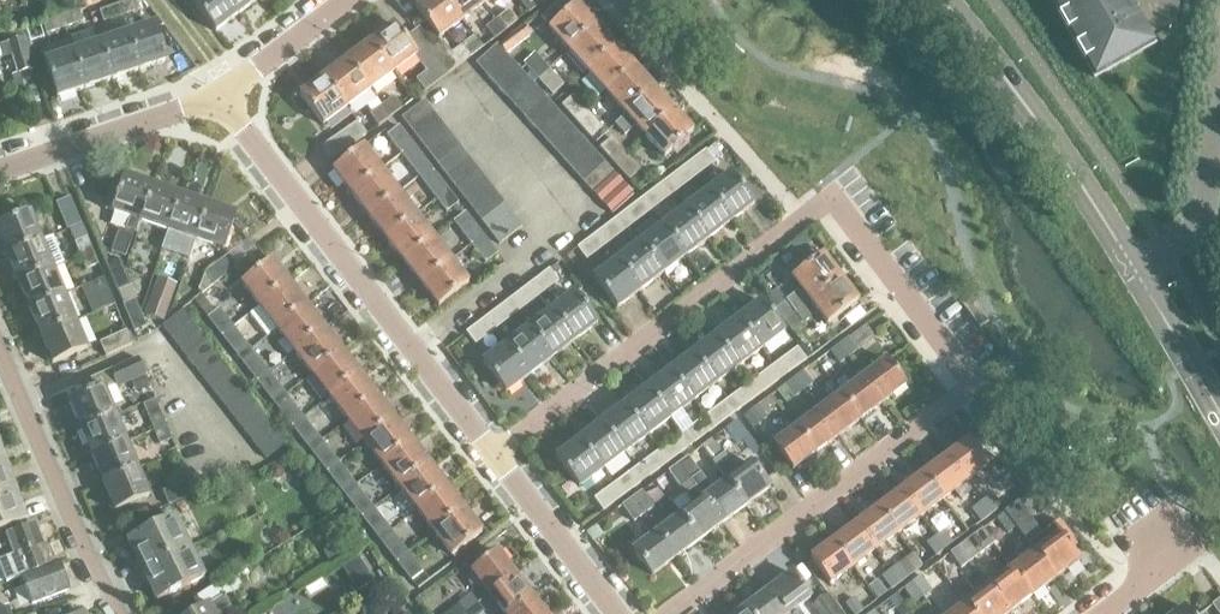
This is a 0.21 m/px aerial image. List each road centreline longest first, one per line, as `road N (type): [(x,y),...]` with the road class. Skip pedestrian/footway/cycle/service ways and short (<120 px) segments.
road 1 (residential): [(666,613),(976,386),(831,198),(490,454)]
road 2 (residential): [(490,454),(216,97)]
road 3 (secondary): [(1136,270),(1061,150),(943,0)]
road 4 (unclassified): [(121,613),(0,347)]
road 5 (residential): [(0,170),(216,97)]
road 6 (residential): [(615,613),(490,454)]
road 7 (residential): [(1136,270),(1201,219),(1219,113)]
road 8 (secondary): [(1219,412),(1136,270)]
road 9 (residential): [(216,97),(346,0)]

